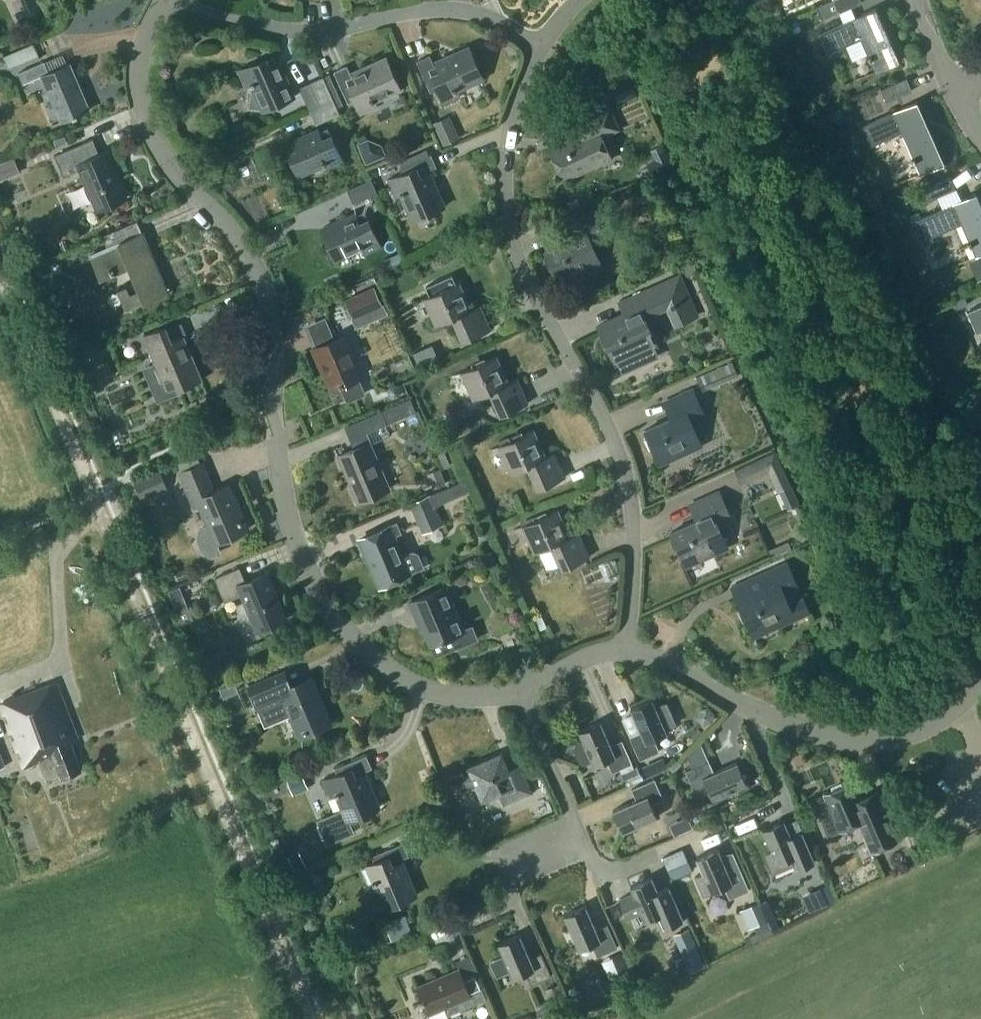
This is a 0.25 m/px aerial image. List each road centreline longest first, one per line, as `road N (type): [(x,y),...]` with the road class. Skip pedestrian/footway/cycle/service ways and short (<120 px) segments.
road 1 (residential): [(517,690),(464,696),(403,680),(356,644),(328,605),(283,497),(265,299),(236,233),(186,181),(141,97),(141,50),(167,0)]
road 2 (residential): [(628,649),(630,485),(611,432),(517,261),(505,214),(515,106),(541,44)]
road 3 (track): [(313,1018),(91,487)]
road 4 (residential): [(980,673),(934,724),(901,738),(855,740),(752,708),(628,649)]
road 5 (residential): [(541,44),(459,7),(281,30),(180,0)]
road 6 (track): [(91,487),(0,268)]
road 7 (unclassified): [(574,827),(517,690)]
road 8 (residential): [(628,649),(564,665),(517,690)]

